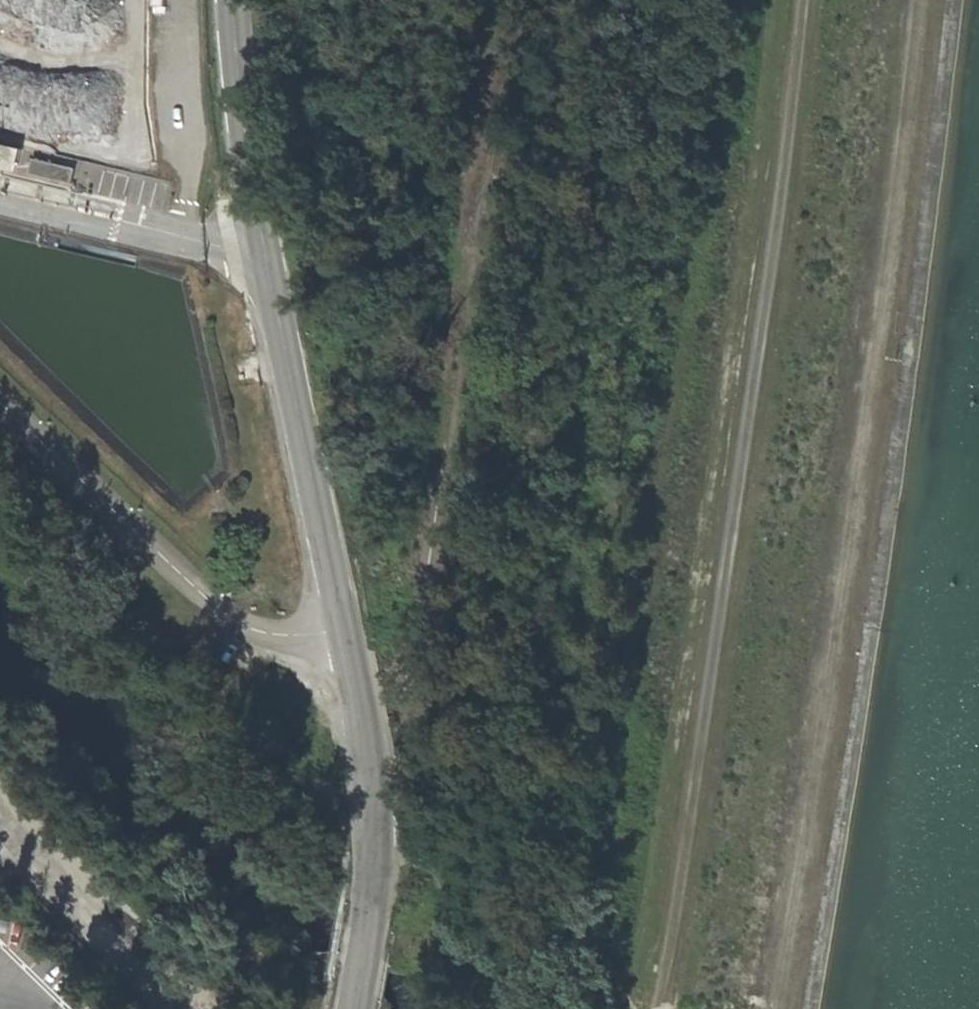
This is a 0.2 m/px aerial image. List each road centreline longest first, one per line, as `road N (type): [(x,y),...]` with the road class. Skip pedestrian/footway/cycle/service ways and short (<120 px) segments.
road 1 (track): [(806,0),(740,485),(655,1008)]
road 2 (track): [(777,1008),(895,211),(917,0)]
road 3 (unclassified): [(353,671),(385,664),(408,644),(428,591),(480,210),(521,0)]
road 4 (tertiary): [(234,0),(264,245),(353,671)]
road 5 (tertiary): [(353,1008),(377,837),(353,671)]

